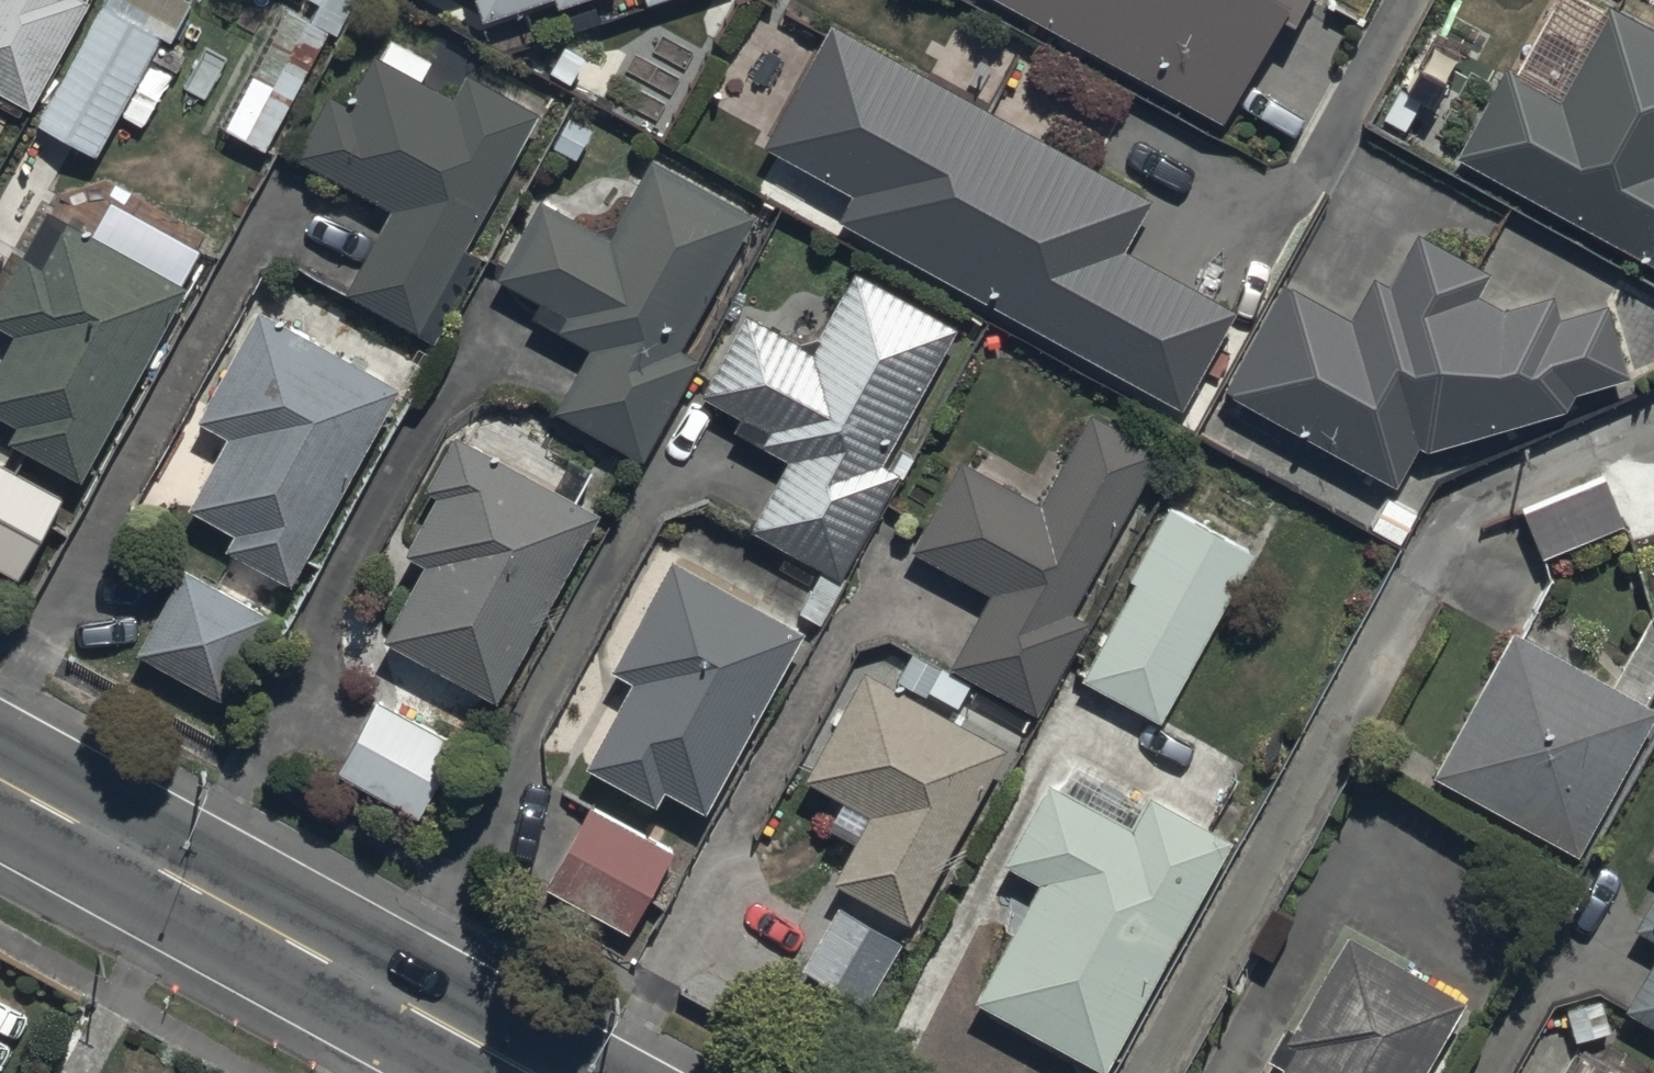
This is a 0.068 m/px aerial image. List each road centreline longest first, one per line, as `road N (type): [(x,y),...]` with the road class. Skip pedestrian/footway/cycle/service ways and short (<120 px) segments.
road 1 (secondary): [(0,799),(504,1072)]

